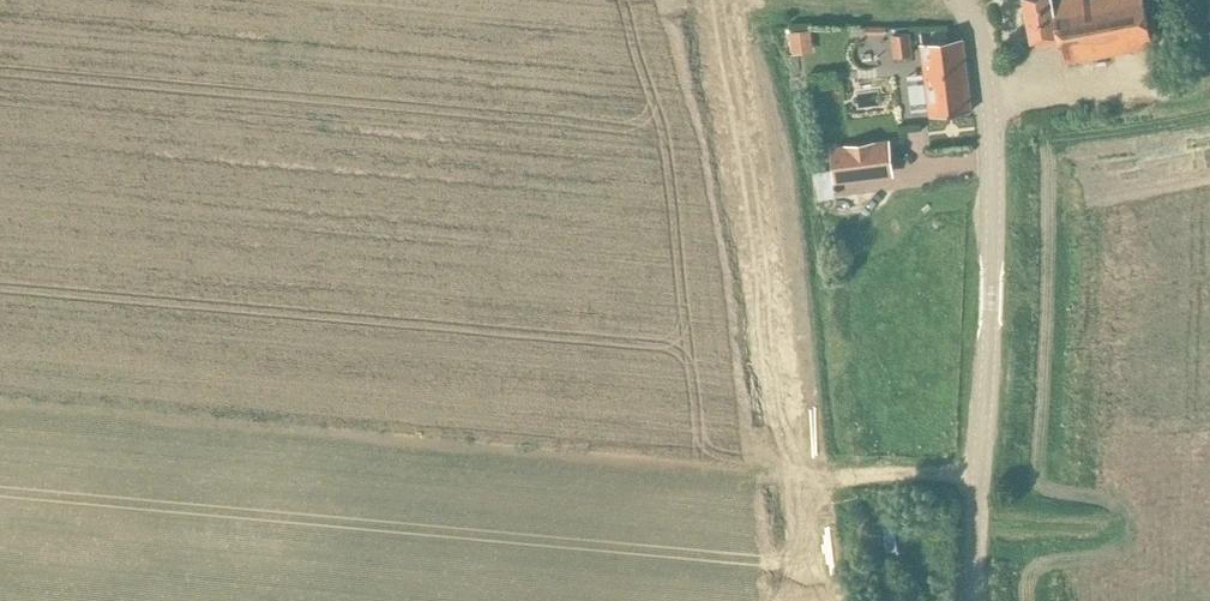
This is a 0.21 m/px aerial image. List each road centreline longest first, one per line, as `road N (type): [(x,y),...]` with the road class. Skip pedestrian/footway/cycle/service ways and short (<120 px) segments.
road 1 (tertiary): [(977,600),(977,493),(996,279),(994,173),(975,23),(954,0)]

